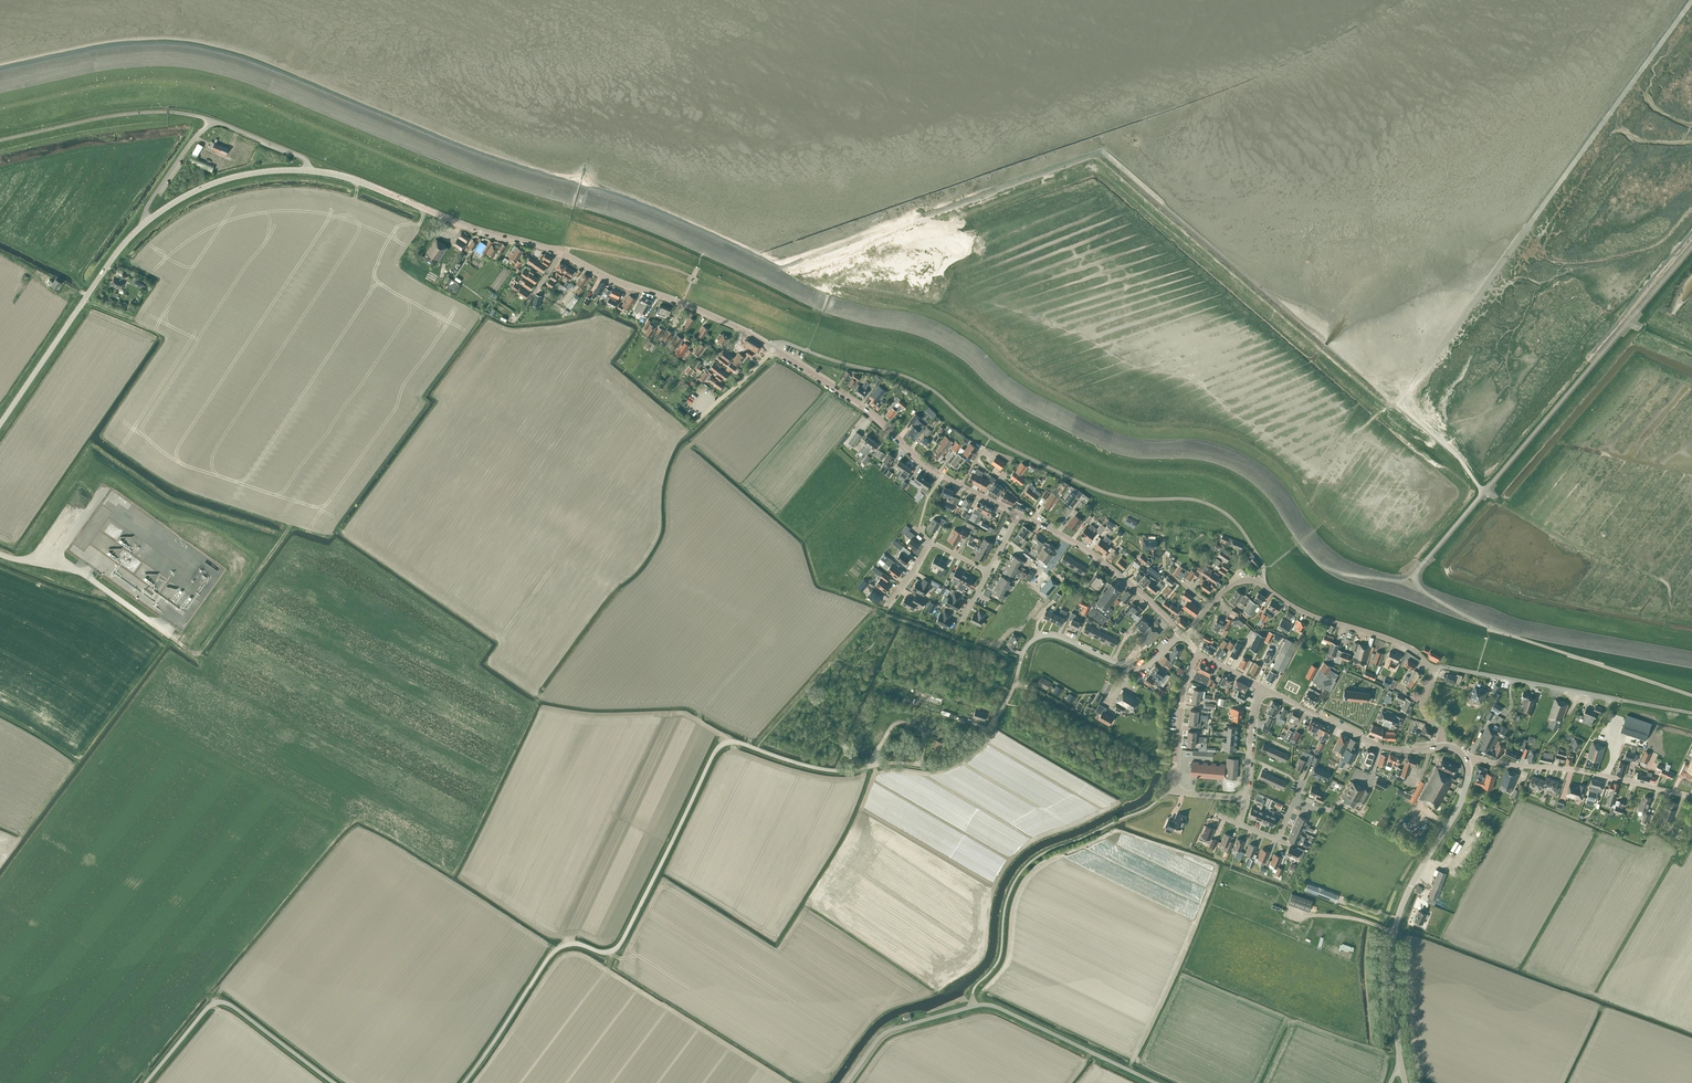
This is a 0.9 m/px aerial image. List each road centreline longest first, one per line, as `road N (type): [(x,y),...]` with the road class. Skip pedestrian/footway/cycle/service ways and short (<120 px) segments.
road 1 (unclassified): [(465,1082),(554,951),(568,944),(617,950),(717,749),(727,742),(837,772),(937,764),(960,757),(1003,709),(1022,653),(1037,638),(1059,637),(1134,669),(1182,635)]
road 2 (unclassified): [(848,1082),(883,1037),(987,1006),(1153,1082)]
road 3 (tertiary): [(1400,1066),(1393,937),(1408,891),(1463,797),(1466,758)]
road 4 (tertiary): [(559,254),(310,171)]
road 5 (residential): [(1433,668),(1407,646),(1315,617),(1252,580),(1211,604)]
road 6 (tertiary): [(0,425),(144,223)]
road 7 (unclassified): [(147,1082),(220,1004),(334,1082)]
road 8 (tertiary): [(772,349),(559,254)]
road 9 (tertiary): [(960,485),(919,460),(871,413),(772,349)]
road 10 (residential): [(1691,798),(1575,769),(1466,758)]
road 11 (residential): [(1245,797),(1173,790),(1181,699),(1198,652)]
road 12 (tertiary): [(1443,747),(1376,744),(1263,687)]
road 13 (tertiary): [(1182,635),(1110,567),(1032,520)]
road 14 (residential): [(1619,699),(1433,668)]
road 15 (tertiary): [(144,223),(227,178),(310,171)]
road 16 (unclassified): [(144,223),(148,204),(195,137),(216,123)]

